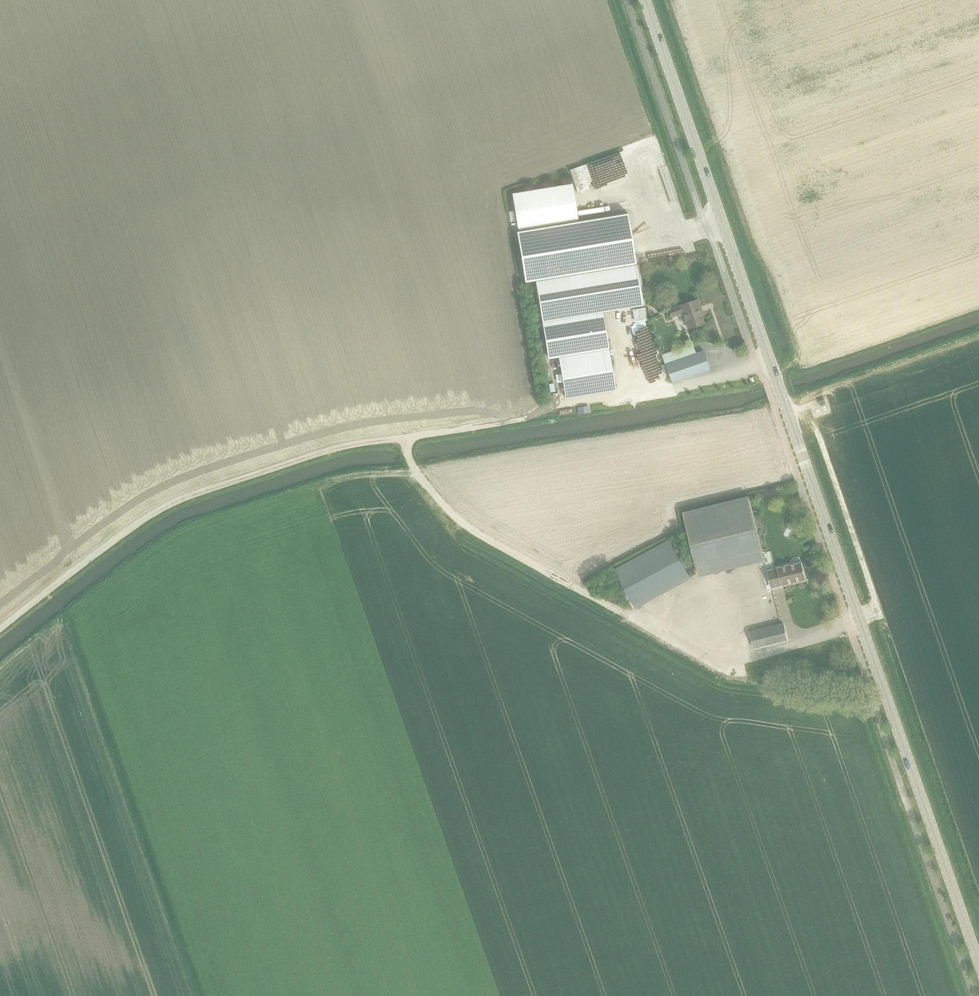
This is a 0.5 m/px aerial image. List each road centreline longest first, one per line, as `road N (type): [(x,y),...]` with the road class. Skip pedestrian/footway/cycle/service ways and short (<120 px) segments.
road 1 (secondary): [(978,960),(643,0)]

